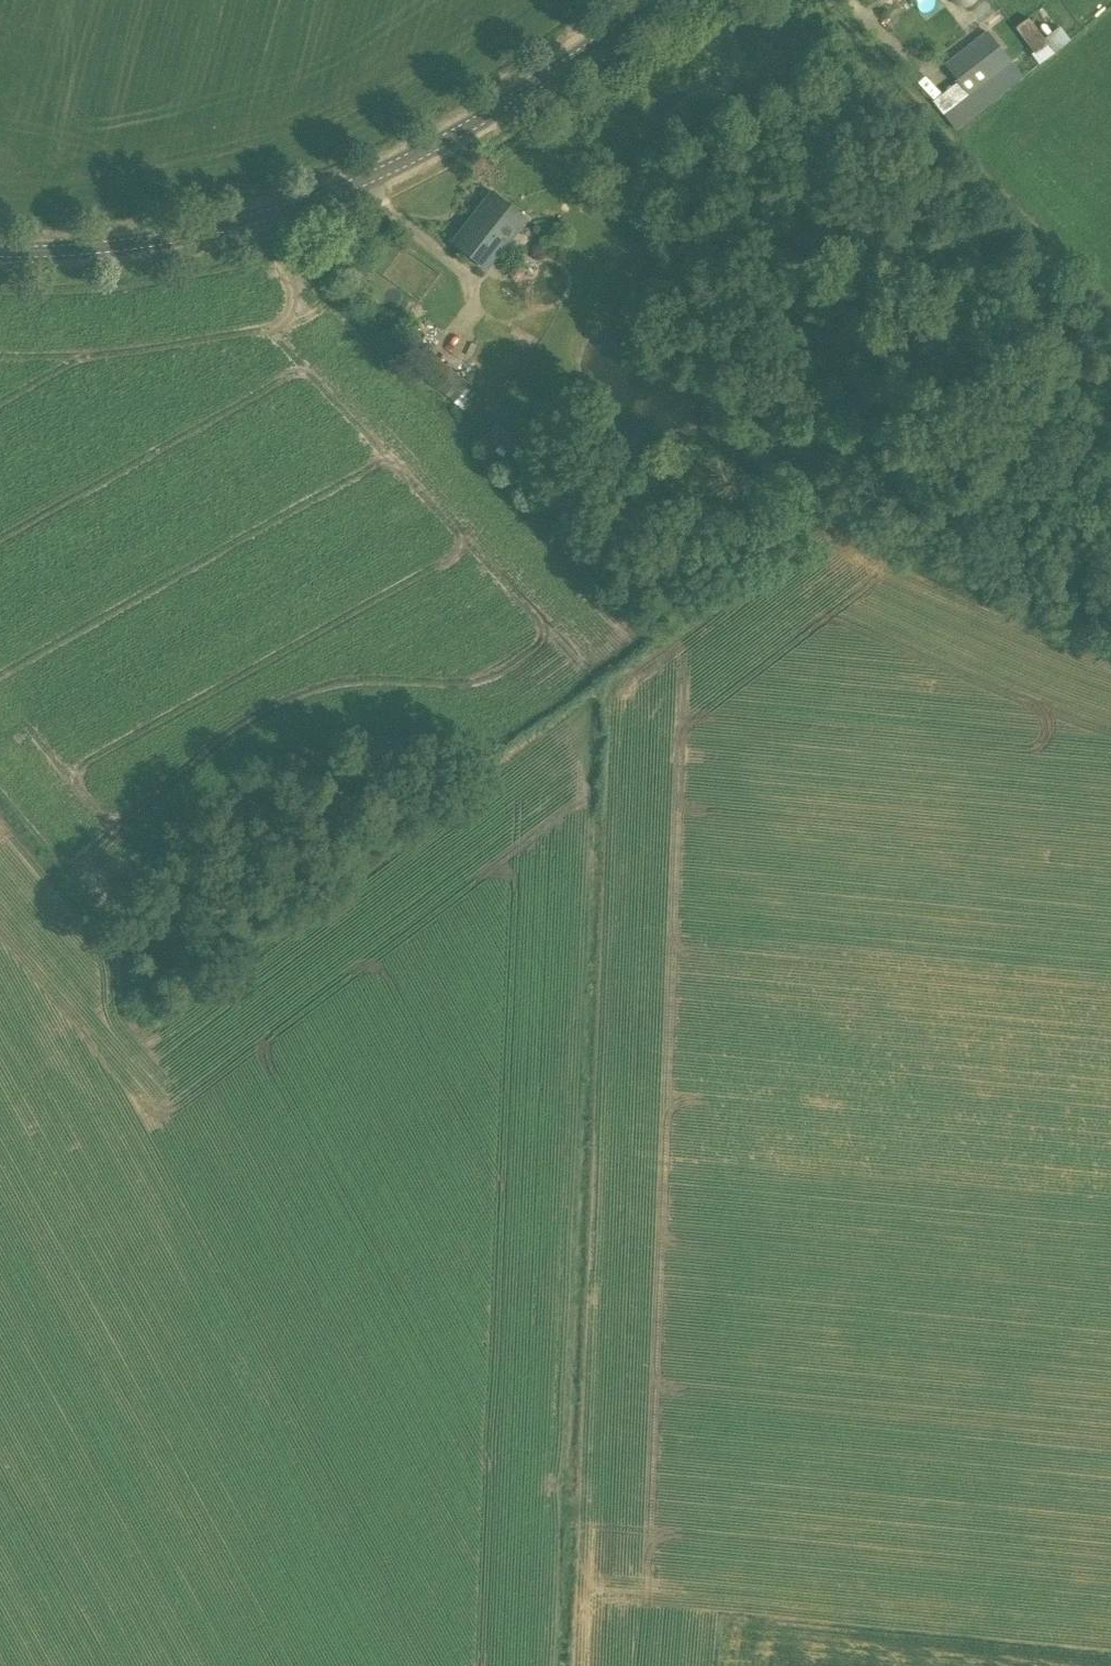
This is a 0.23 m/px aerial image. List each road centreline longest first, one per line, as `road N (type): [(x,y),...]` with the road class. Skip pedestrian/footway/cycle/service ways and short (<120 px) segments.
road 1 (tertiary): [(0,251),(161,239),(268,216),(340,189),(455,135),(656,0)]

